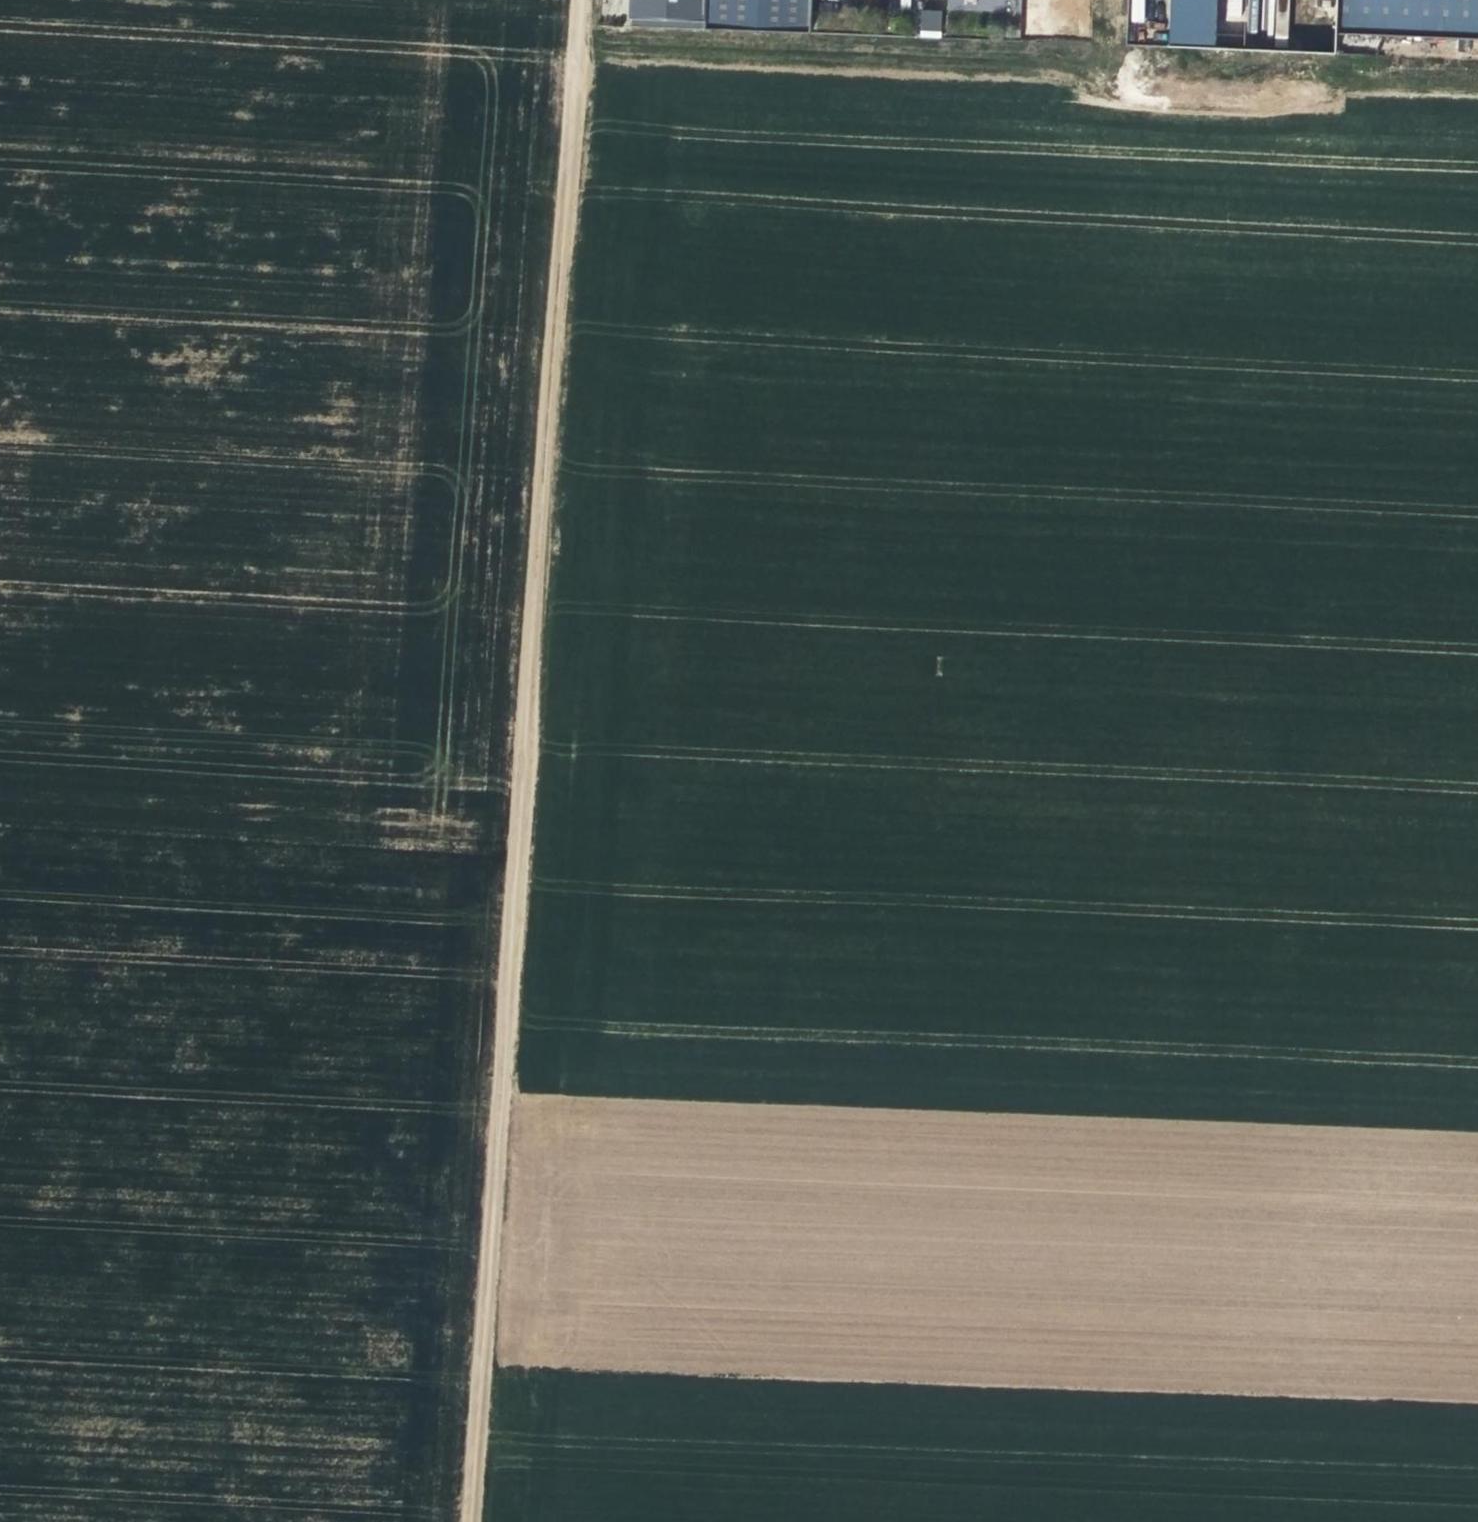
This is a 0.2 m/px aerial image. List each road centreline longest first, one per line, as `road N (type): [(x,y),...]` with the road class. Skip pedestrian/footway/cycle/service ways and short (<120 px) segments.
road 1 (track): [(473,1521),(583,0)]

